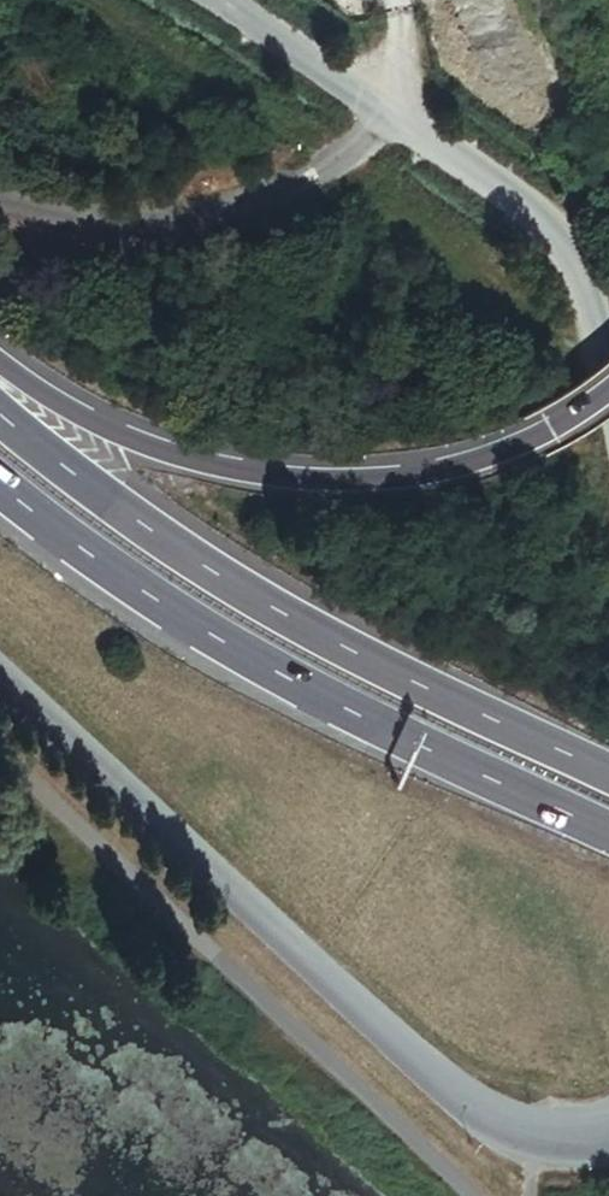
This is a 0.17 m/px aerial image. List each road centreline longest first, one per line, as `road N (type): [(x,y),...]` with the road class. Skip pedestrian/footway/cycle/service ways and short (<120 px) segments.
road 1 (unclassified): [(0,675),(483,1111),(534,1137),(608,1138)]
road 2 (trunk): [(608,775),(418,690),(192,566),(0,417)]
road 3 (trunk): [(0,489),(170,615),(398,739),(608,831)]
road 4 (trunk): [(608,389),(546,431),(480,458),(394,478),(309,478),(201,463),(83,414),(0,356)]
road 5 (unclassified): [(608,396),(573,260),(533,214),(215,0)]

